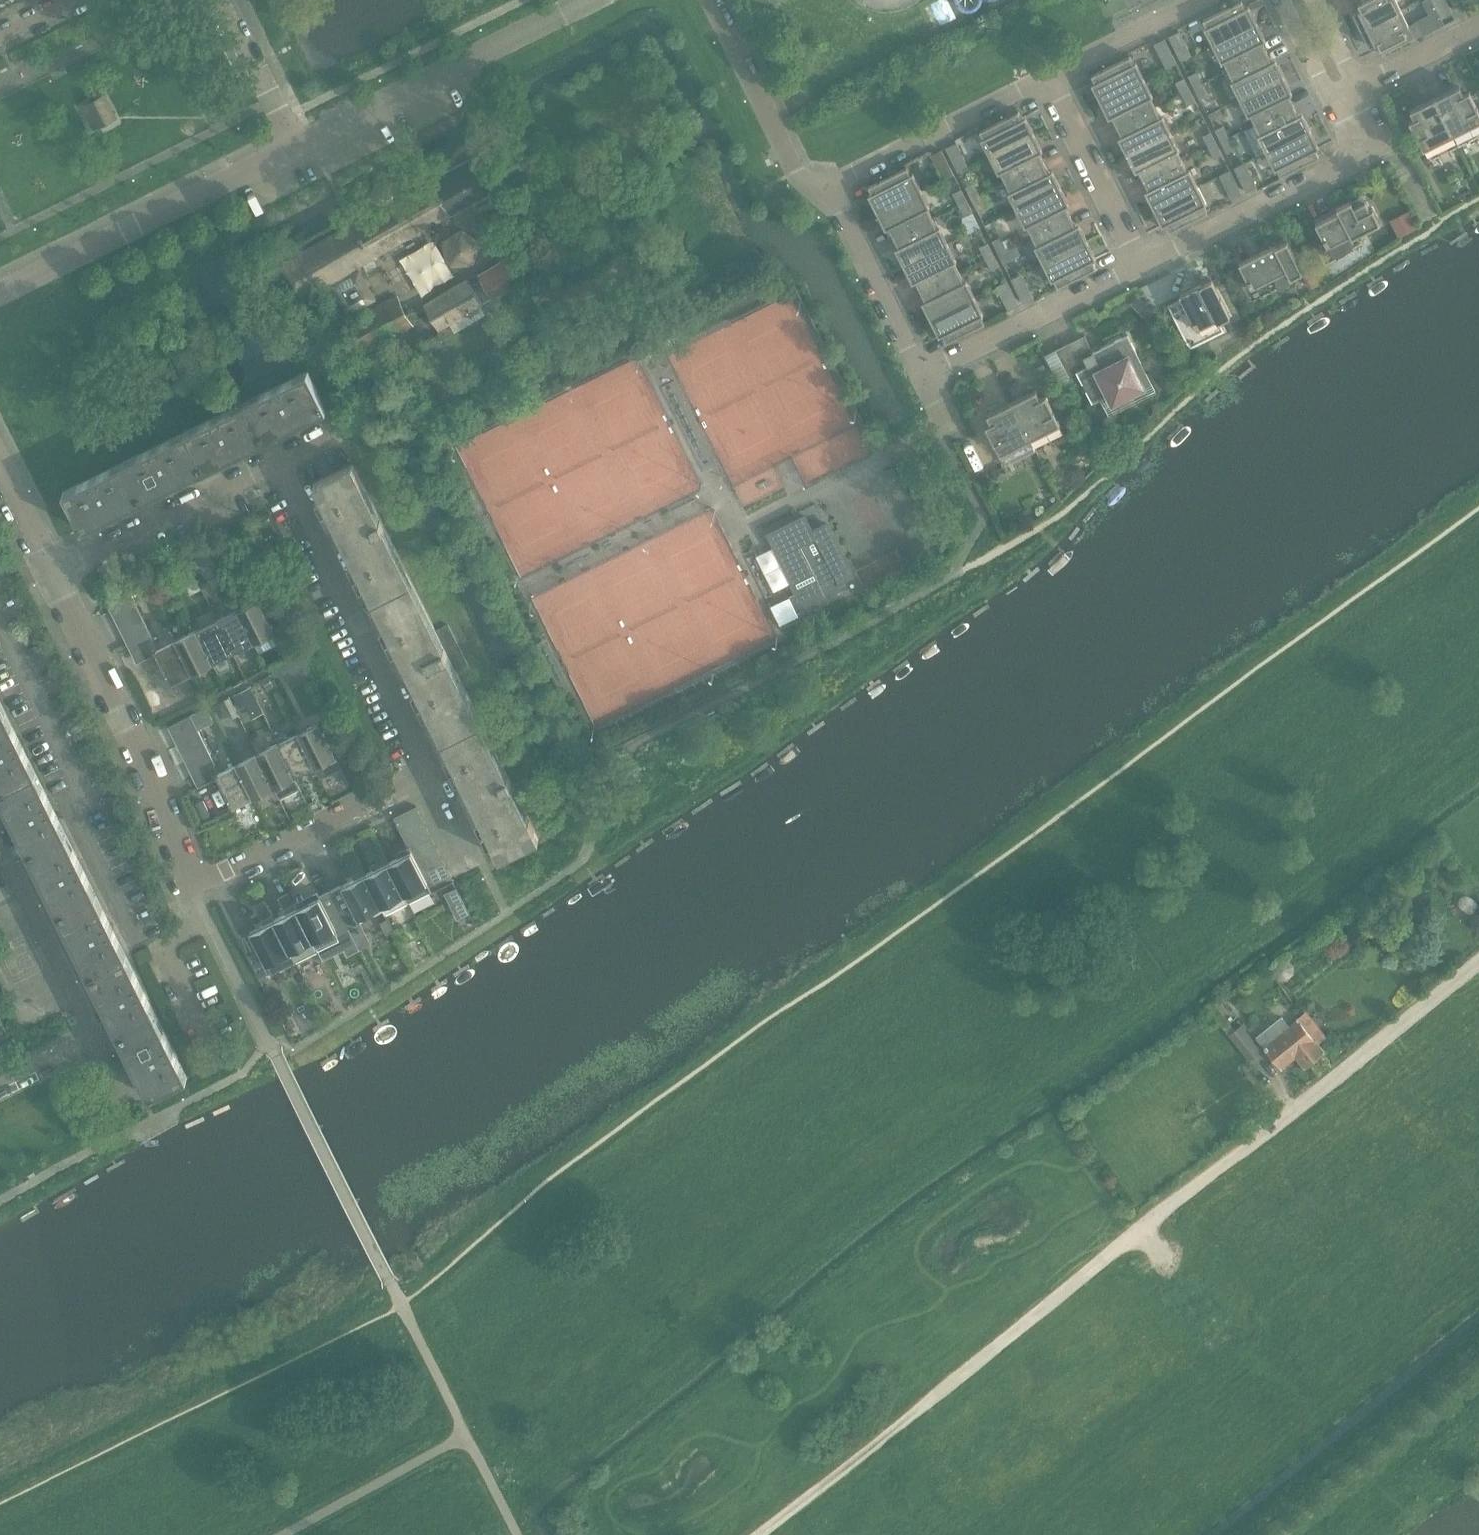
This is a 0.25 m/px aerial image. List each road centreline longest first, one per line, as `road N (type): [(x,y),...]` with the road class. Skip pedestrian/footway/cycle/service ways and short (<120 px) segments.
road 1 (residential): [(201,883),(426,772),(281,463),(52,575)]
road 2 (residential): [(201,883),(52,575)]
road 3 (residential): [(296,151),(596,0)]
road 4 (residential): [(0,296),(296,151)]
road 5 (residential): [(0,1085),(96,1037),(0,839)]
road 6 (residential): [(1143,262),(1367,149),(1343,97)]
road 7 (residential): [(825,190),(1049,79)]
road 8 (residential): [(922,374),(1143,262)]
road 9 (residential): [(714,0),(791,160),(825,190)]
road 10 (residential): [(825,190),(922,374)]
road 11 (residential): [(1143,262),(1049,79)]
road 12 (residential): [(1049,79),(1200,0)]
road 13 (residential): [(296,151),(219,0)]
road 14 (residential): [(1343,97),(1478,28)]

